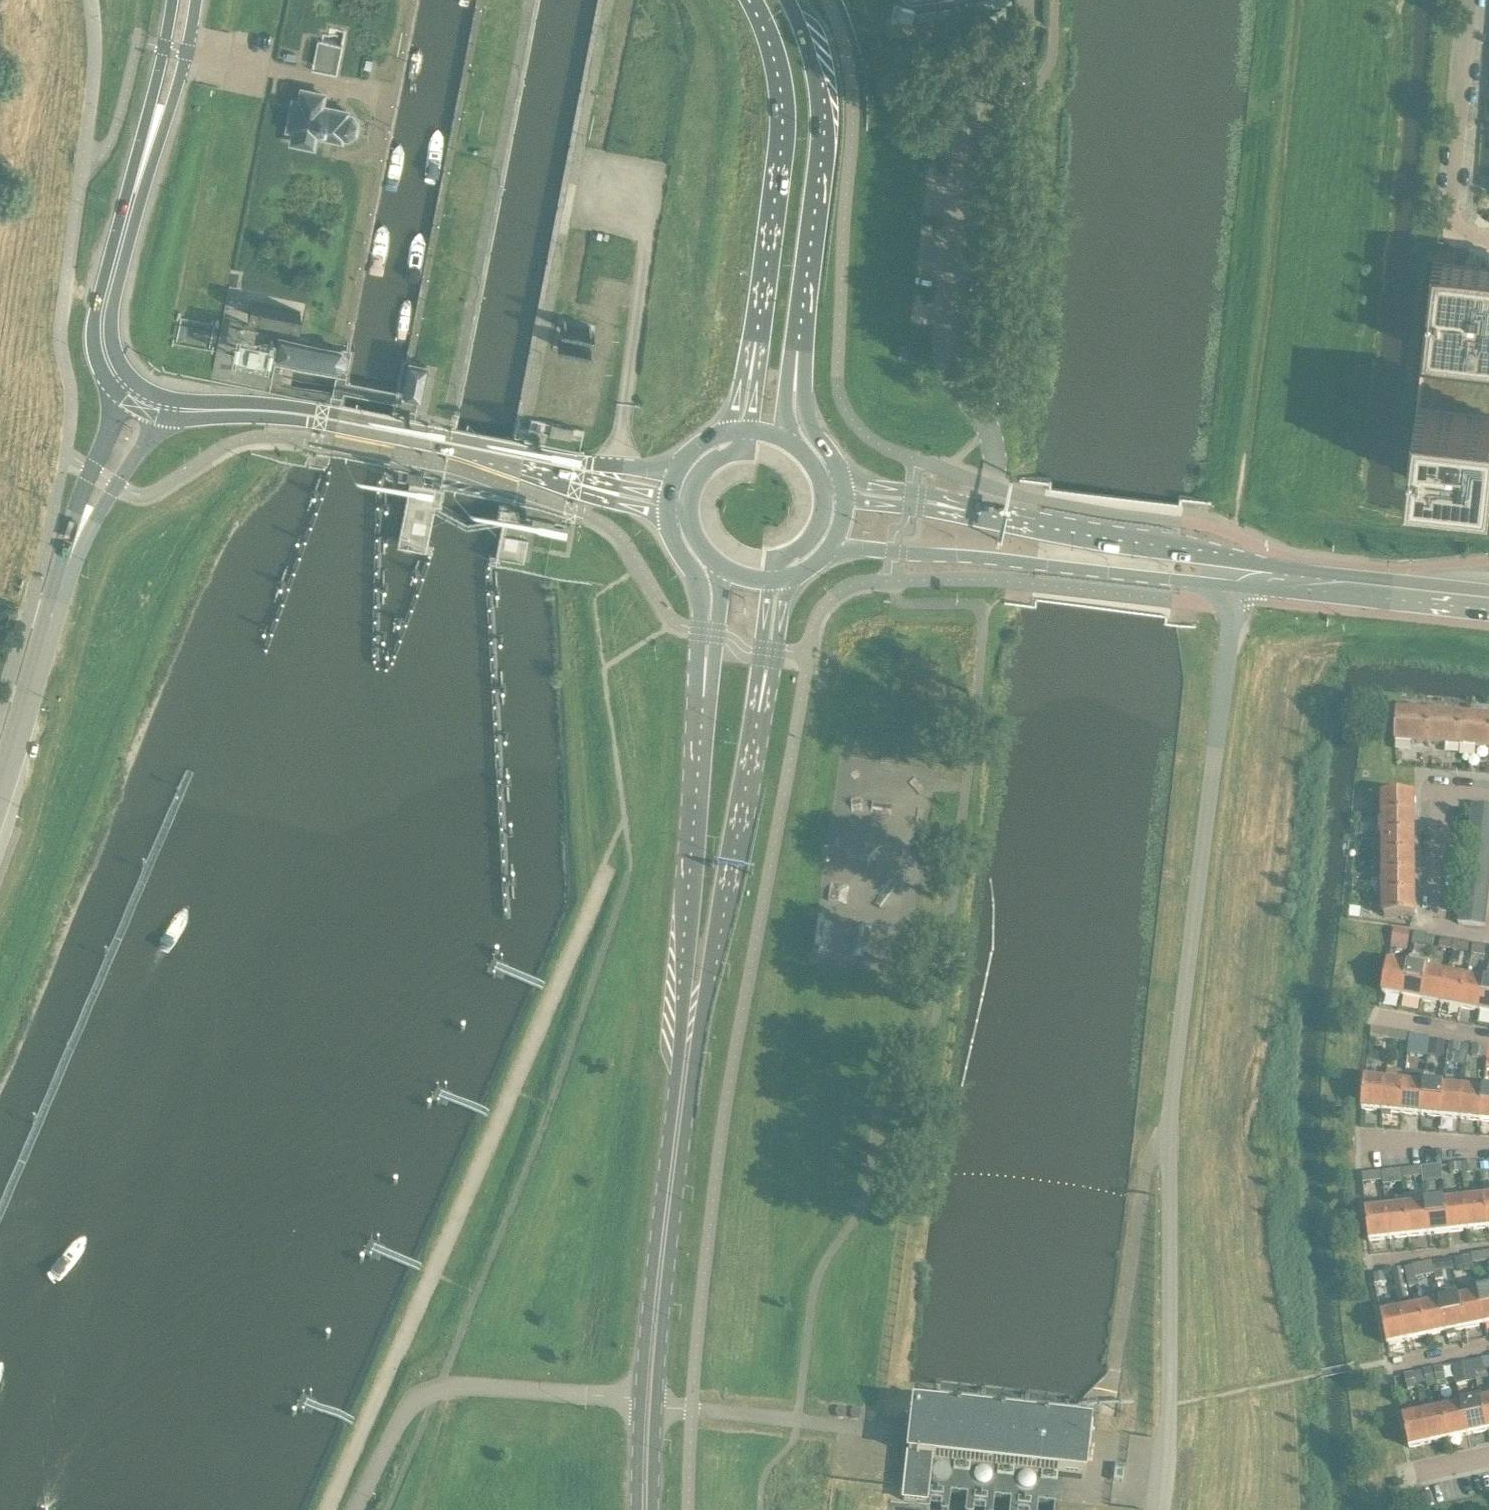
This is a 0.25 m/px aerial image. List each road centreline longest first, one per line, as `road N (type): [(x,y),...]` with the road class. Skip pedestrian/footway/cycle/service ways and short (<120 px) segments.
road 1 (unclassified): [(1234,573),(1170,1121),(1171,1407),(1160,1509)]
road 2 (unclassified): [(608,871),(330,1509)]
road 3 (unclassified): [(1035,0),(1034,36),(975,93),(968,114),(946,333),(953,375),(986,421),(997,455),(990,516)]
road 4 (secondary): [(584,472),(287,413),(159,408)]
road 5 (secondary): [(832,546),(1174,579),(1234,573)]
road 6 (primary): [(797,366),(819,131),(811,64),(789,0)]
road 7 (primary): [(752,0),(770,36),(782,111),(754,355)]
road 8 (unclassified): [(354,1509),(404,1411),(440,1387),(642,1401)]
road 9 (primary): [(704,678),(687,927),(691,1031)]
road 10 (primary): [(691,1031),(710,978),(761,702)]
road 11 (secondary): [(1488,599),(1234,573)]
road 12 (primary): [(691,1031),(661,1281)]
road 13 (secondary): [(1234,573),(1177,549),(990,516)]
road 14 (tertiary): [(0,786),(71,558)]
road 15 (residential): [(1454,231),(1471,0)]
road 16 (primary): [(643,1505),(653,1481),(661,1281)]
road 17 (secondary): [(130,209),(155,154),(196,0)]
road 18 (secondary): [(172,0),(130,209)]
road 19 (secondary): [(132,393),(103,336),(130,209)]
road 20 (residential): [(1488,936),(1438,927),(1440,791)]
road 21 (tertiary): [(132,393),(78,501),(71,558)]
road 22 (tertiary): [(71,558),(159,408)]
road 23 (primary): [(668,518),(701,586),(704,678)]
road 24 (residential): [(1357,1143),(1488,1146)]
road 25 (primary): [(761,702),(773,675),(789,578)]
road 26 (primary): [(842,478),(805,416),(797,366)]
road 27 (primary): [(661,1281),(647,1322),(642,1401)]
road 28 (primary): [(761,702),(771,581)]
road 29 (residential): [(1369,1267),(1488,1247)]

